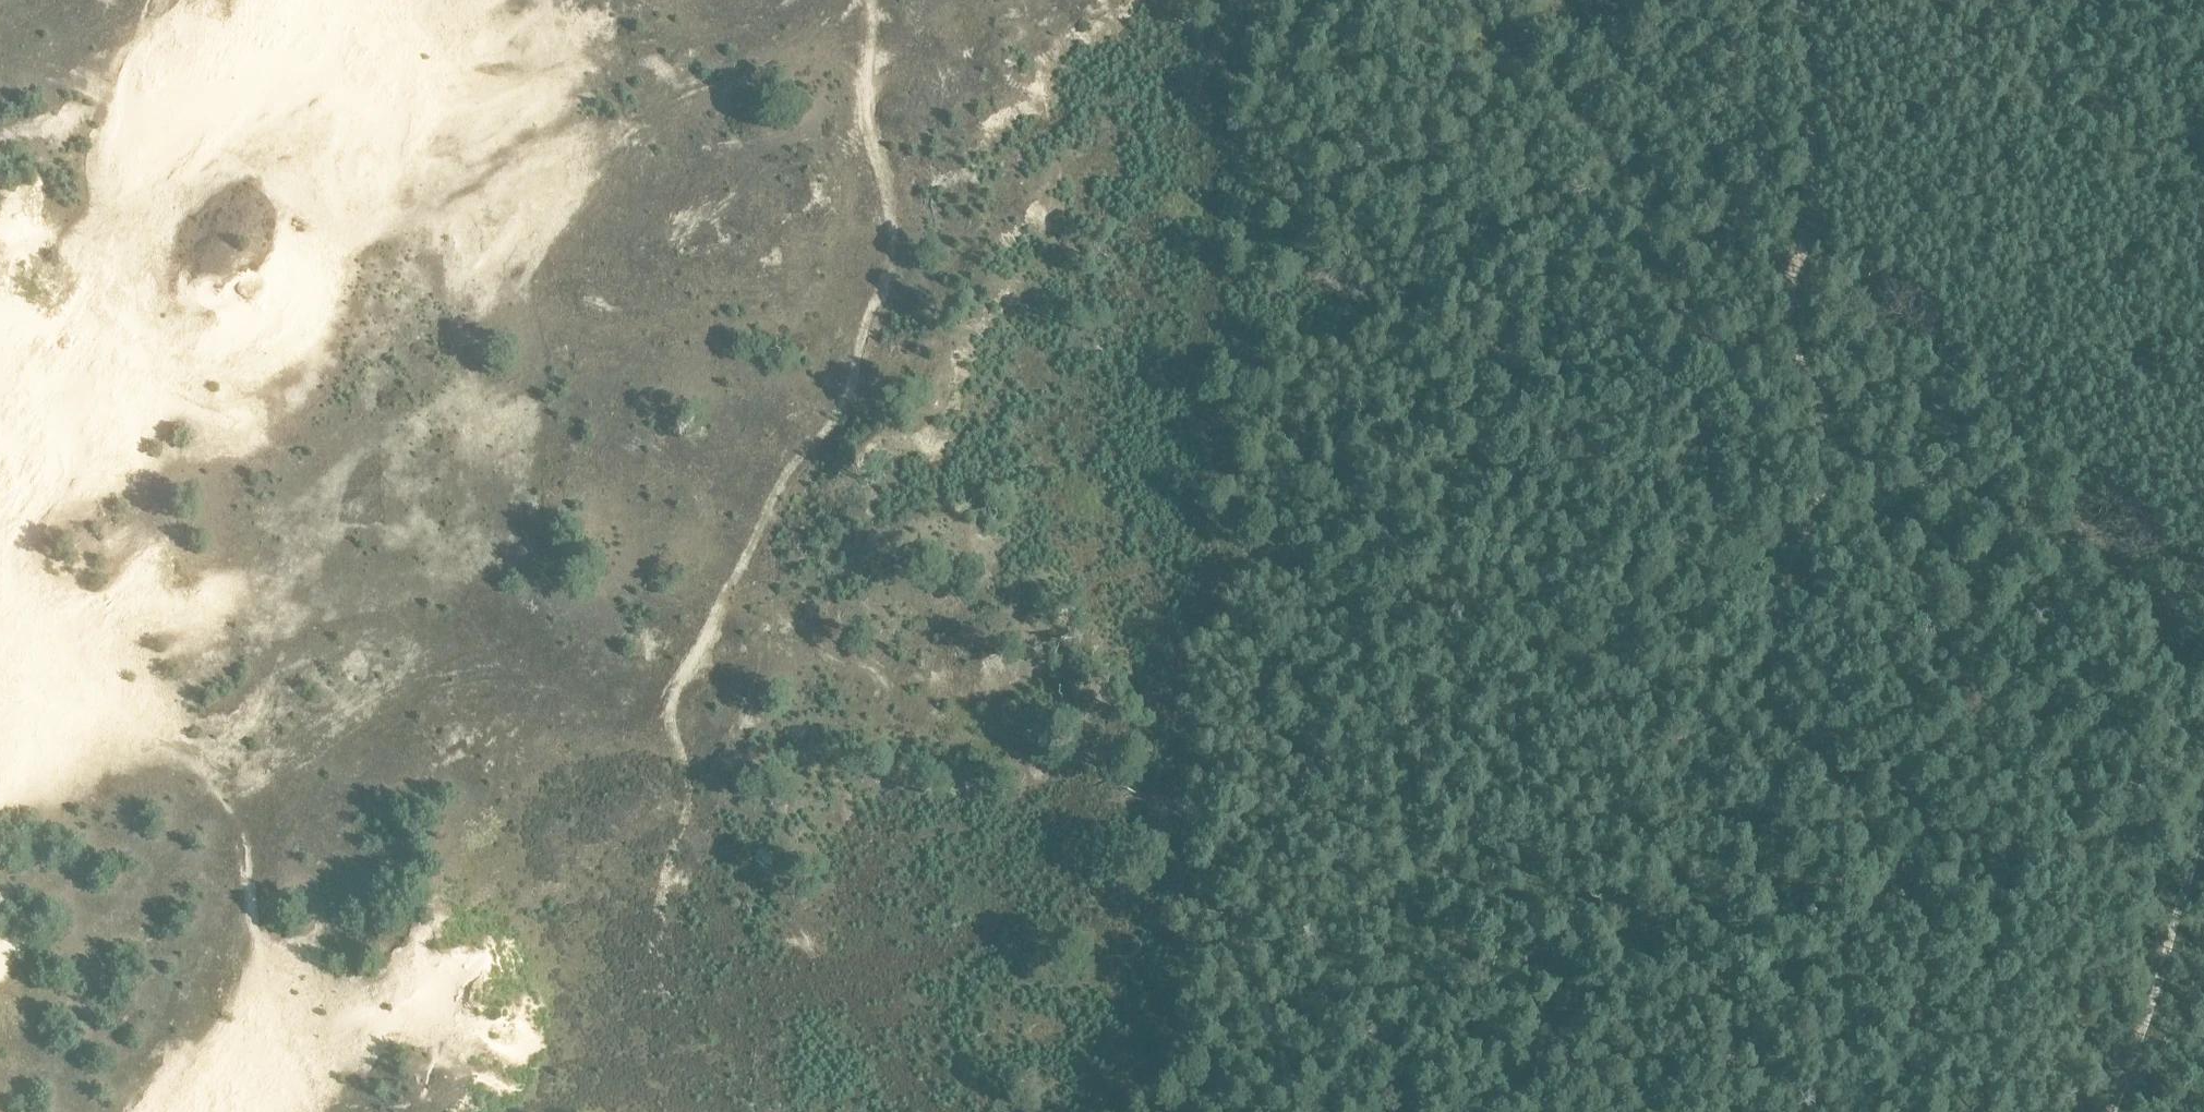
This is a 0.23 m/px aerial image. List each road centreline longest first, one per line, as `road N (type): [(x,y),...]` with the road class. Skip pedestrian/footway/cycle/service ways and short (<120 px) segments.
road 1 (track): [(1797,34),(1813,130),(1792,321),(1829,443),(1826,486),(1785,587),(1770,677),(1775,712),(1798,749),(1860,811),(1880,843),(1915,935),(1919,1034),(1885,1111)]
road 2 (track): [(2203,822),(2112,1111)]

